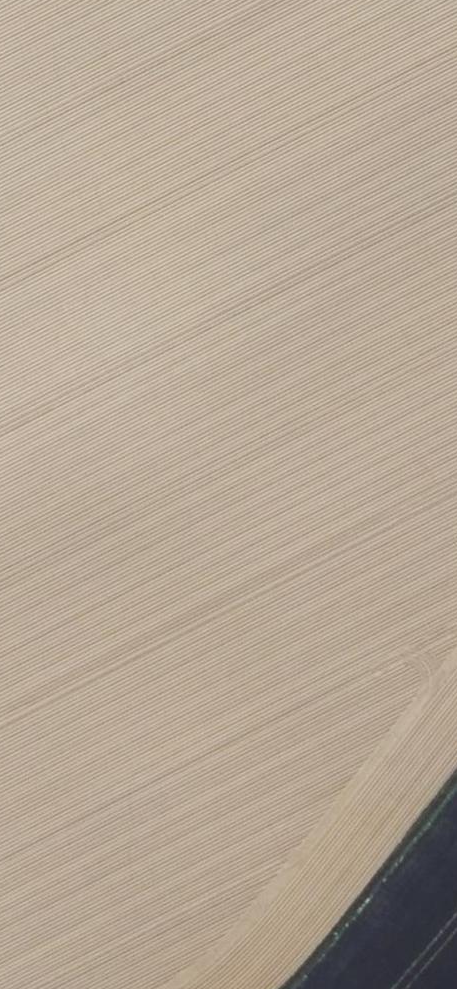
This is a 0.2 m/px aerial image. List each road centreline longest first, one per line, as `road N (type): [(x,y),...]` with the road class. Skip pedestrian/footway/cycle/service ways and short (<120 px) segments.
road 1 (track): [(299,988),(456,787)]

